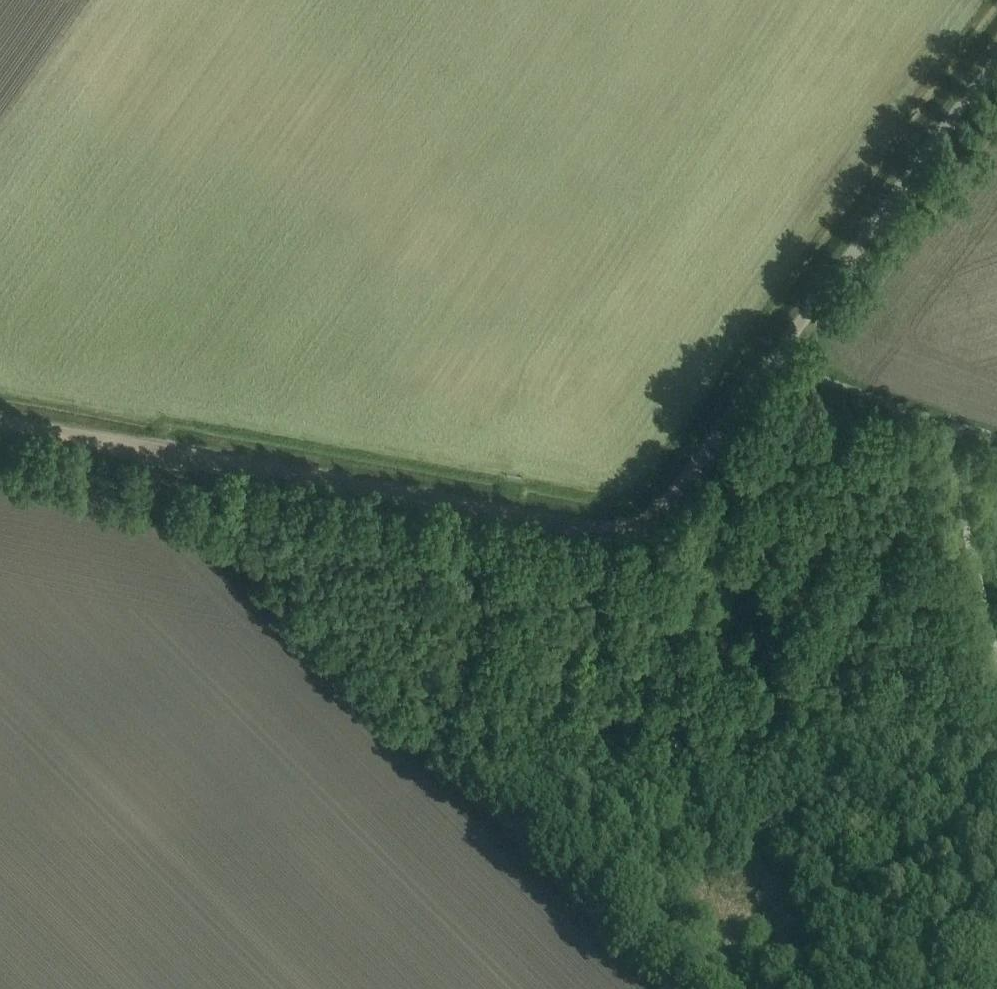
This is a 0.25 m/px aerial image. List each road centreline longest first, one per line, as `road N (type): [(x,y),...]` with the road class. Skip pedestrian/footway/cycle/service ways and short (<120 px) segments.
road 1 (track): [(680,988),(133,451)]
road 2 (track): [(781,351),(659,514),(606,534),(133,451)]
road 3 (unclassified): [(781,351),(996,57)]
road 4 (track): [(133,451),(0,425)]

